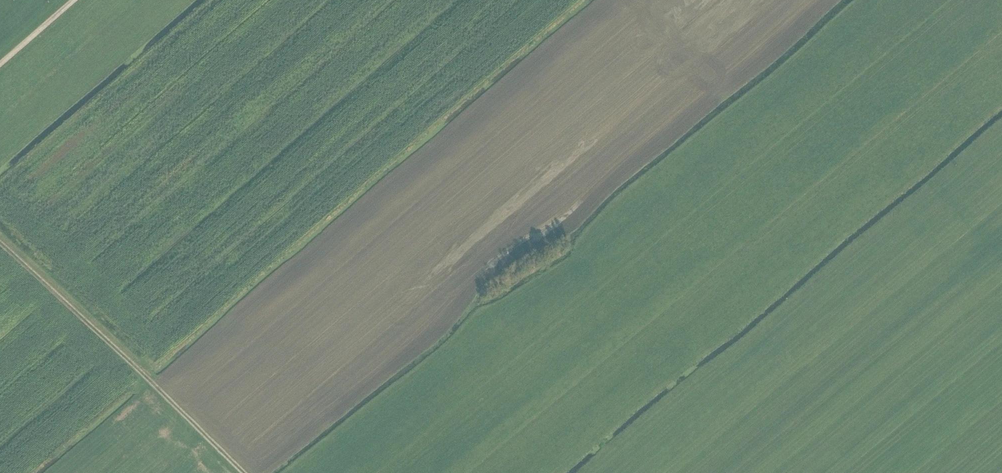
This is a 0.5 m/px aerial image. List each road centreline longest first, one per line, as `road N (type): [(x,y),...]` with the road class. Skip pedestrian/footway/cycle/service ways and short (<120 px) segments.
road 1 (track): [(0,243),(244,472)]

